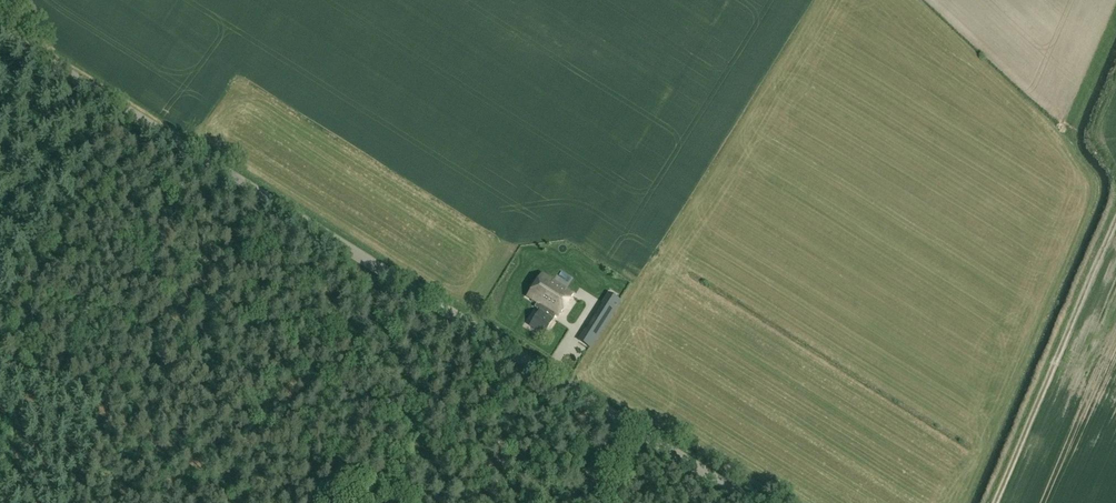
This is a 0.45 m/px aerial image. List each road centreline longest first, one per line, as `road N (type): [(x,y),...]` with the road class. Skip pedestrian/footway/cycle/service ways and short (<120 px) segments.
road 1 (tertiary): [(768,502),(0,28)]

